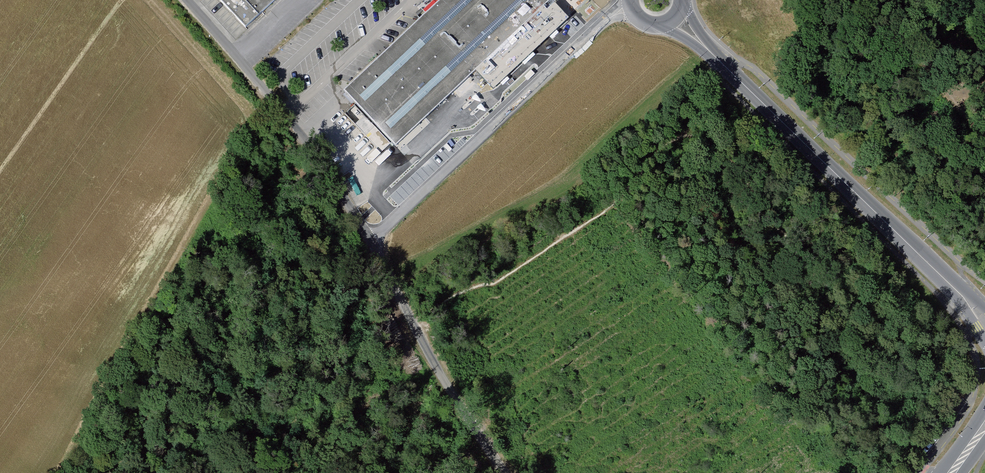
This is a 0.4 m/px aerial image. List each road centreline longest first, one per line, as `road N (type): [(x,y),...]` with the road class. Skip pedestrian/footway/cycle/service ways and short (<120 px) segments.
road 1 (unclassified): [(630,6),(369,241)]
road 2 (secondary): [(945,279),(719,59)]
road 3 (unclassified): [(187,0),(286,115),(369,241)]

